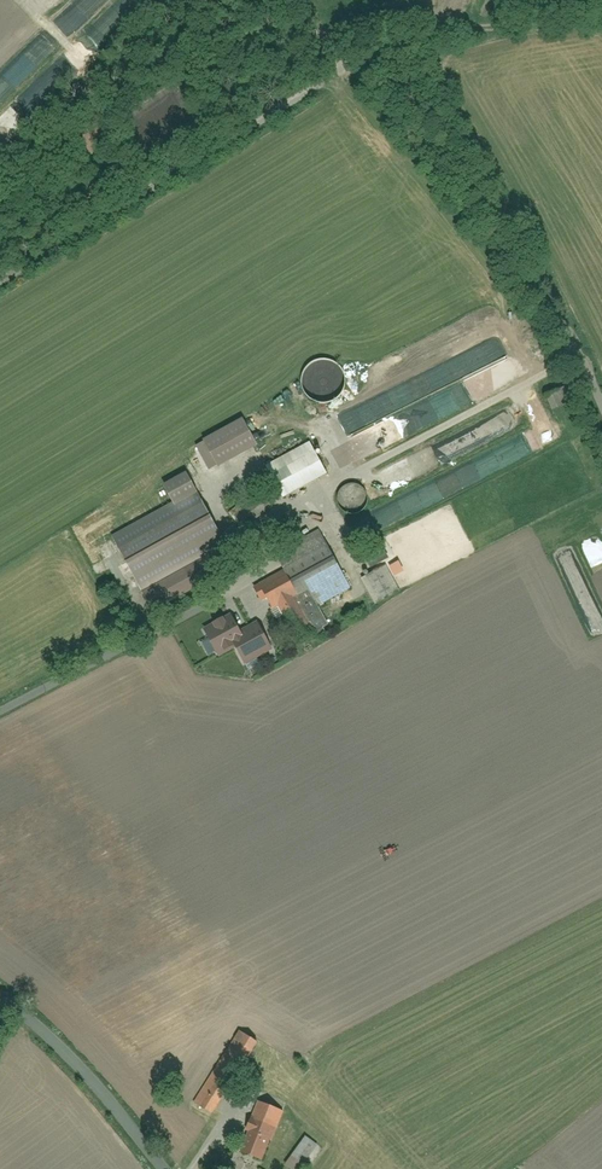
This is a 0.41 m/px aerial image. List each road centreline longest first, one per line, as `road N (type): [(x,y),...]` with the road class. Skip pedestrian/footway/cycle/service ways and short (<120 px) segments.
road 1 (unclassified): [(339,69),(561,325),(601,405)]
road 2 (unclassified): [(339,69),(0,287)]
road 3 (unclassified): [(0,997),(167,1168)]

